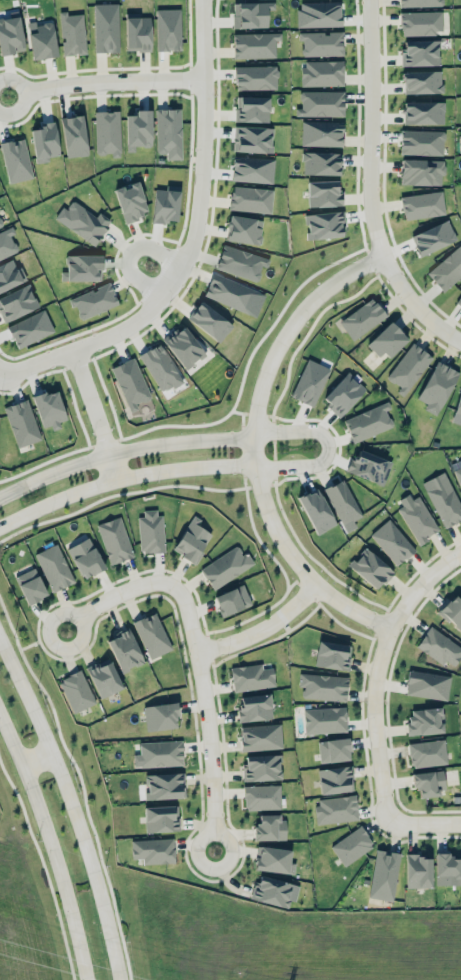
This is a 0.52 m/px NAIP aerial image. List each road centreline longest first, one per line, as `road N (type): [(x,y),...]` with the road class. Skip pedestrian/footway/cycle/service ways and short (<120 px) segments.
road 1 (residential): [(385,258),(324,291),(284,338),(262,393),(256,450),(273,520),(302,567),(341,602),(393,630)]
road 2 (residential): [(197,0),(192,214),(183,256),(154,299),(92,341),(0,371)]
road 3 (secondary): [(120,979),(71,802),(0,637)]
road 4 (secondary): [(0,711),(41,812),(87,979)]
road 5 (residential): [(215,851),(206,692),(187,603),(171,585)]
road 6 (residential): [(0,526),(115,481),(258,467)]
road 7 (residential): [(256,435),(108,455),(0,499)]
road 8 (residential): [(371,0),(371,182),(385,258)]
road 9 (residential): [(197,76),(0,98)]
road 10 (residential): [(390,824),(376,700),(393,630)]
road 11 (residential): [(258,467),(314,466),(329,447),(312,431),(256,435)]
road 12 (residential): [(199,653),(261,632),(318,584)]
road 13 (residential): [(115,481),(65,351)]

